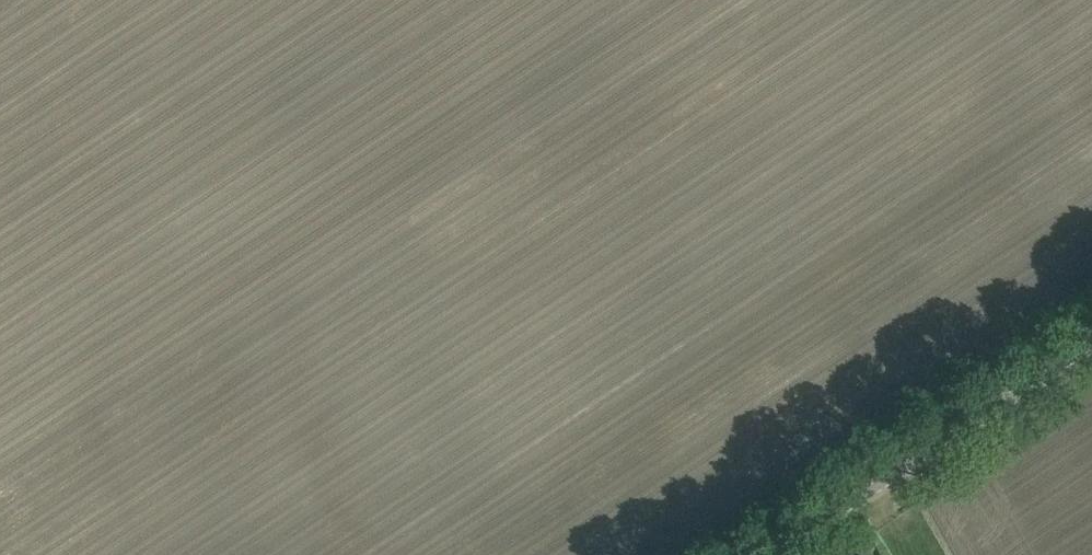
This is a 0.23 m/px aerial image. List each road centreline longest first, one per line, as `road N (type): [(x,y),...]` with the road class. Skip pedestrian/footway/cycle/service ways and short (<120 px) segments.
road 1 (unclassified): [(769,554),(1091,343)]

